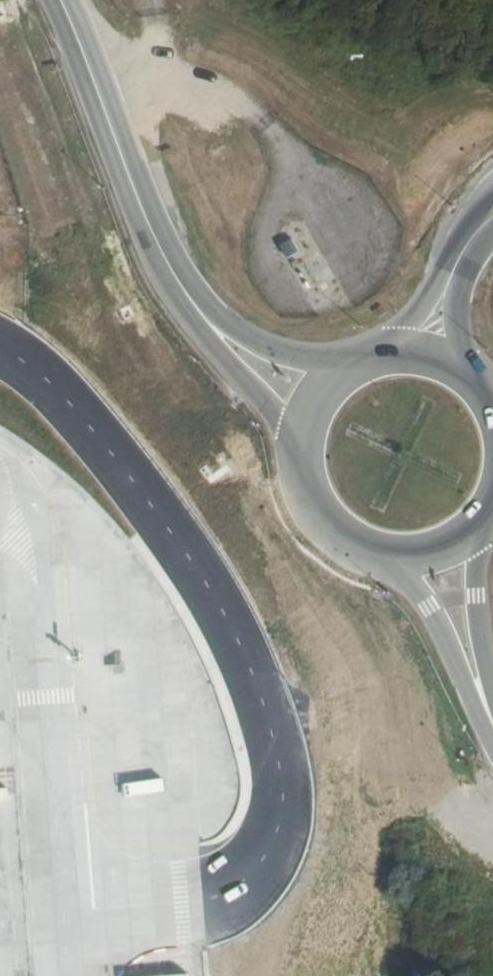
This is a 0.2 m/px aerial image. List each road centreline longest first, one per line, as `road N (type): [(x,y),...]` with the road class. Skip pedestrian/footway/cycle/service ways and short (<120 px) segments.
road 1 (unclassified): [(492,172),(178,55),(66,0)]
road 2 (unclassified): [(65,0),(175,281)]
road 3 (unclassified): [(175,281),(200,329),(297,451)]
road 4 (unclassified): [(492,725),(476,595),(486,525)]
road 5 (unclassified): [(339,372),(285,362),(233,334),(175,281)]
road 6 (unclassified): [(400,563),(492,725)]
road 7 (unclassified): [(297,451),(299,479),(325,529),(346,547),(400,563)]
road 8 (unclassified): [(492,217),(464,249),(426,353)]

